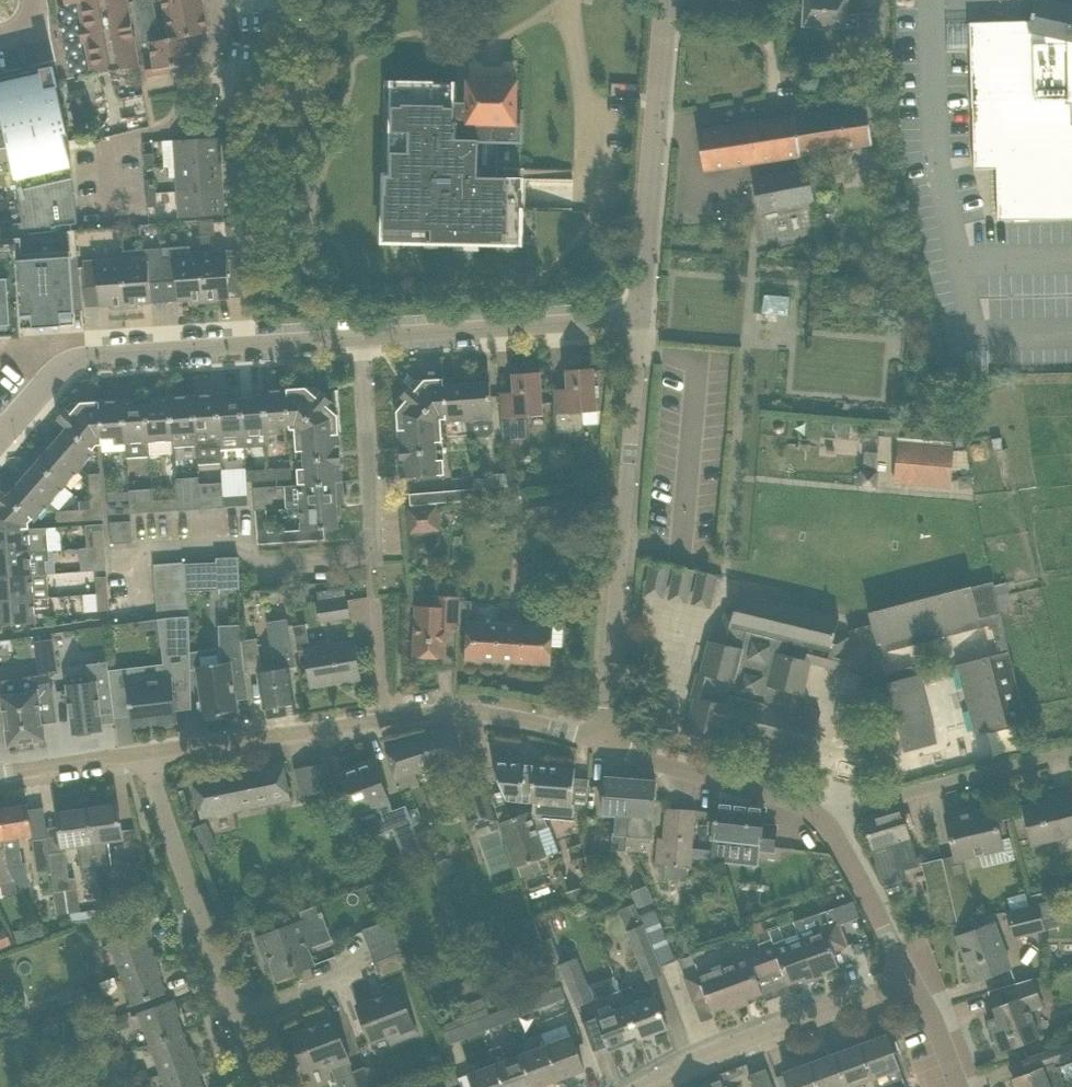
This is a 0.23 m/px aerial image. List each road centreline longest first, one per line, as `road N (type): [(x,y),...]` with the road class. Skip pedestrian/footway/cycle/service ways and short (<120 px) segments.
road 1 (residential): [(142,615),(138,560),(153,547),(232,541),(269,565),(369,554),(363,332)]
road 2 (residential): [(639,314),(606,742)]
road 3 (residential): [(639,314),(671,0)]
road 4 (residential): [(913,979),(732,1043),(646,1086)]
road 5 (unclassified): [(79,359),(98,350),(363,332)]
road 6 (residential): [(239,1016),(142,752)]
road 7 (unclassified): [(363,332),(639,314)]
road 8 (unclassified): [(112,217),(109,146),(171,128),(181,117),(218,31),(221,0)]
road 9 (residential): [(1071,752),(817,817)]
road 10 (unclassified): [(142,752),(386,718)]
road 11 (residential): [(817,817),(788,799),(606,742)]
road 12 (residential): [(606,742),(485,713),(386,718)]
road 13 (residential): [(913,979),(817,817)]
road 14 (unclassified): [(0,772),(142,752)]
road 15 (residential): [(239,1016),(360,971)]
road 16 (residential): [(386,718),(373,598)]

